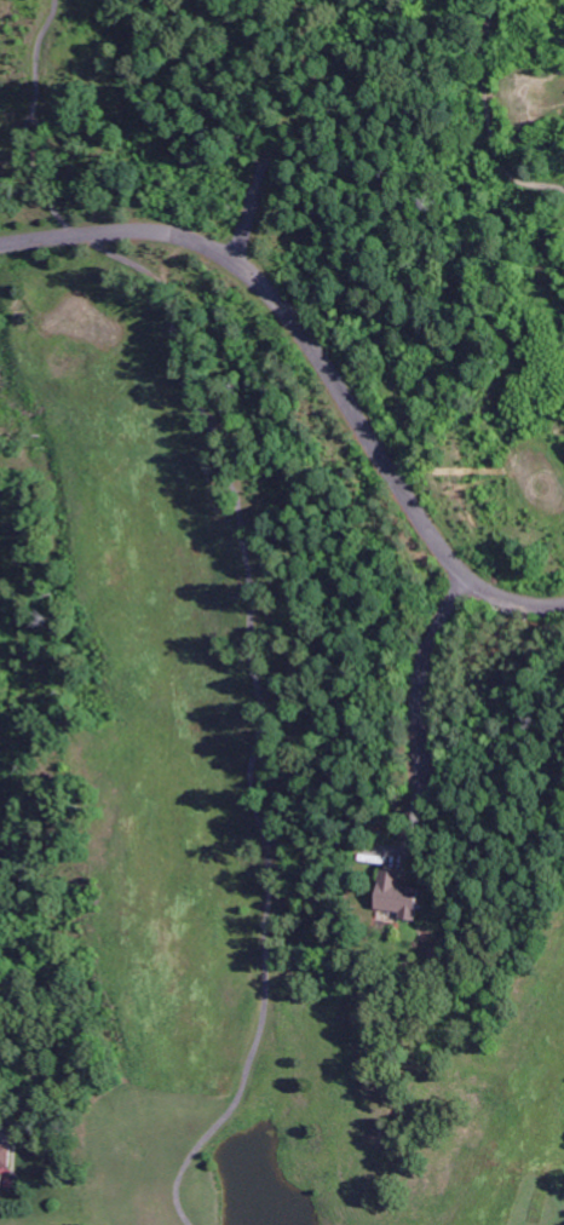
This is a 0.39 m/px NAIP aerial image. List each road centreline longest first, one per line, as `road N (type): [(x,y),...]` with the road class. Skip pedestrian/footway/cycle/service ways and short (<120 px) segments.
road 1 (residential): [(0,245),(137,234),(179,238),(224,259),(295,327),(404,499),(470,580),(534,605),(563,604)]
road 2 (residential): [(470,580),(431,638),(420,674),(421,787)]

